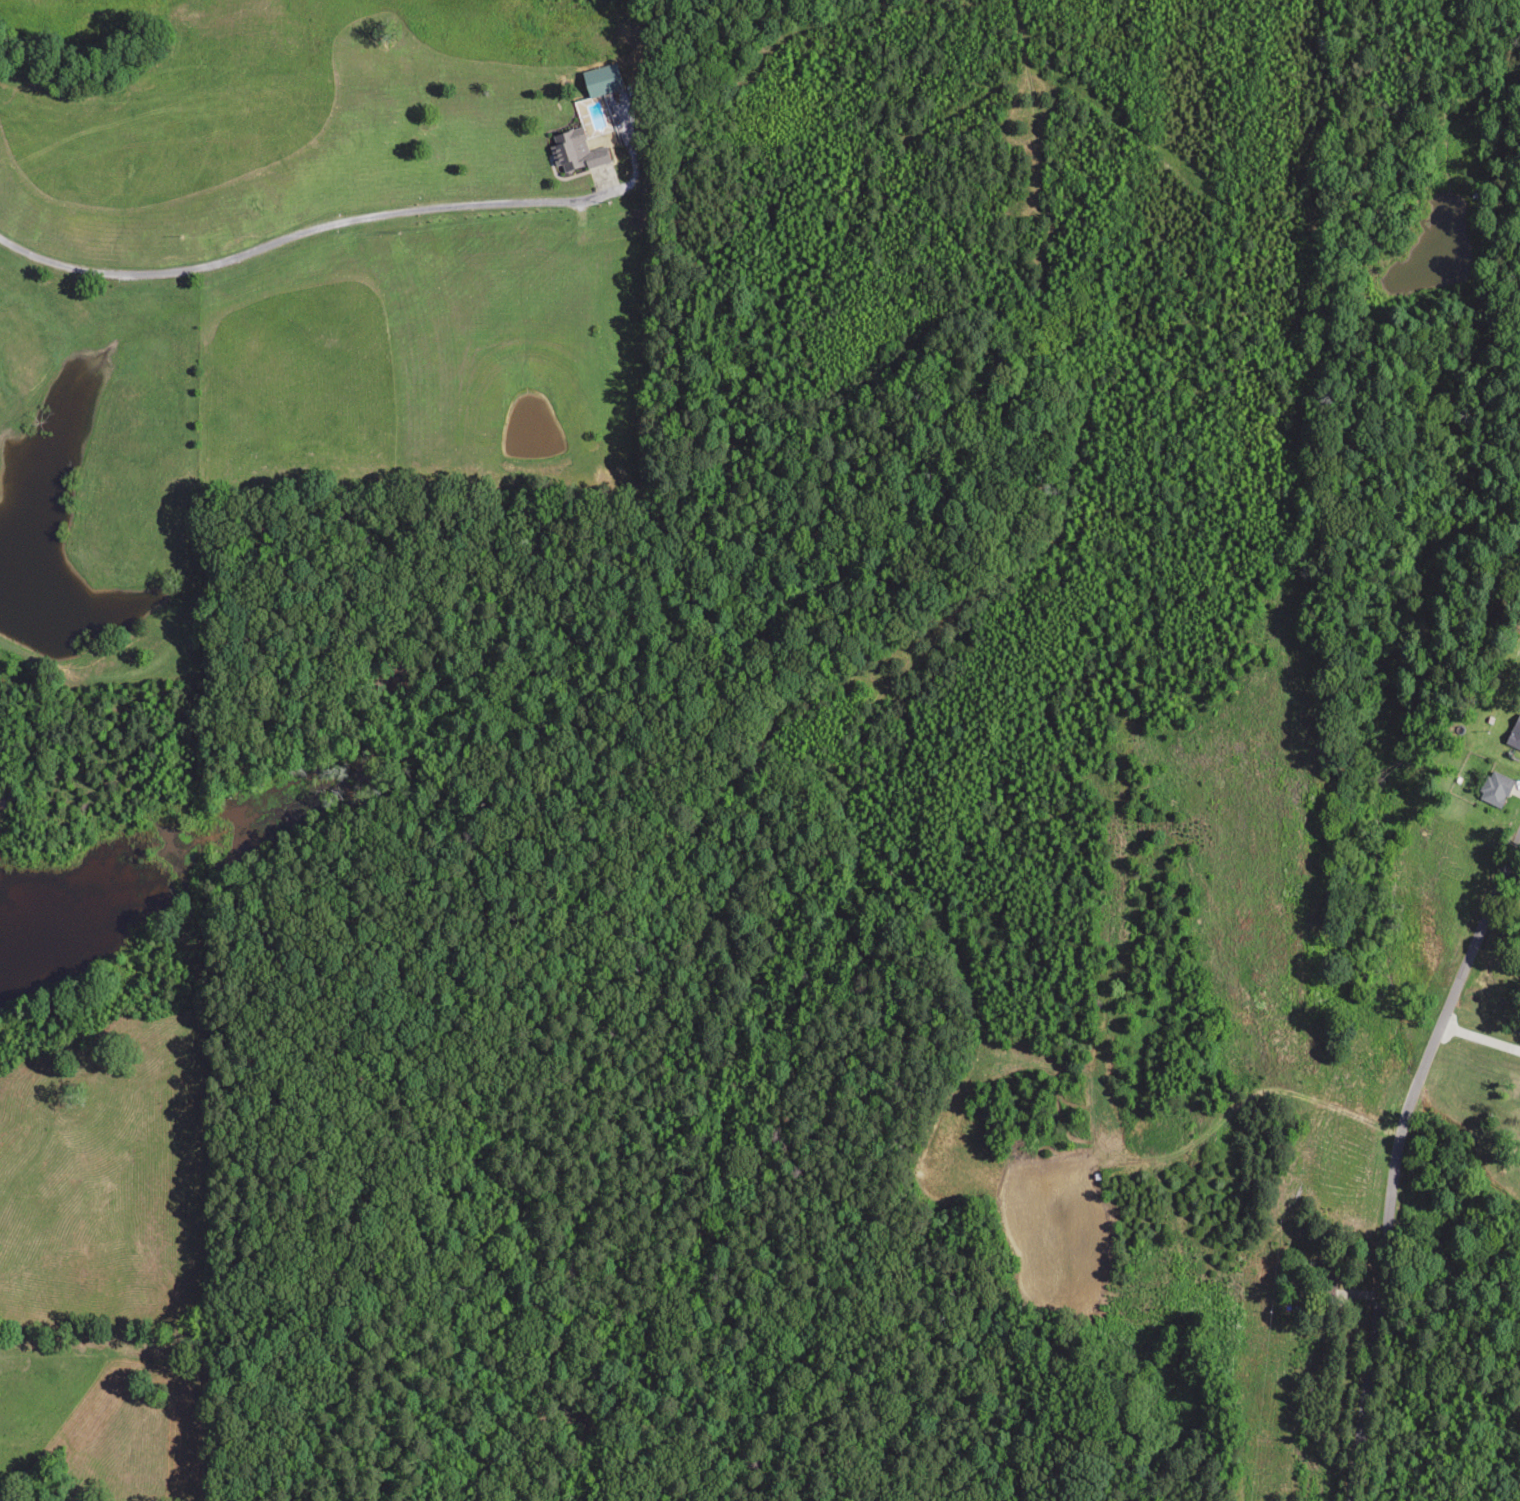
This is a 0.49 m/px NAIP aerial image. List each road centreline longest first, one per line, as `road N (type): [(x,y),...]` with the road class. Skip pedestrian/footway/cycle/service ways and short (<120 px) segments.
road 1 (residential): [(1356,1500),(1388,1209),(1519,836)]

